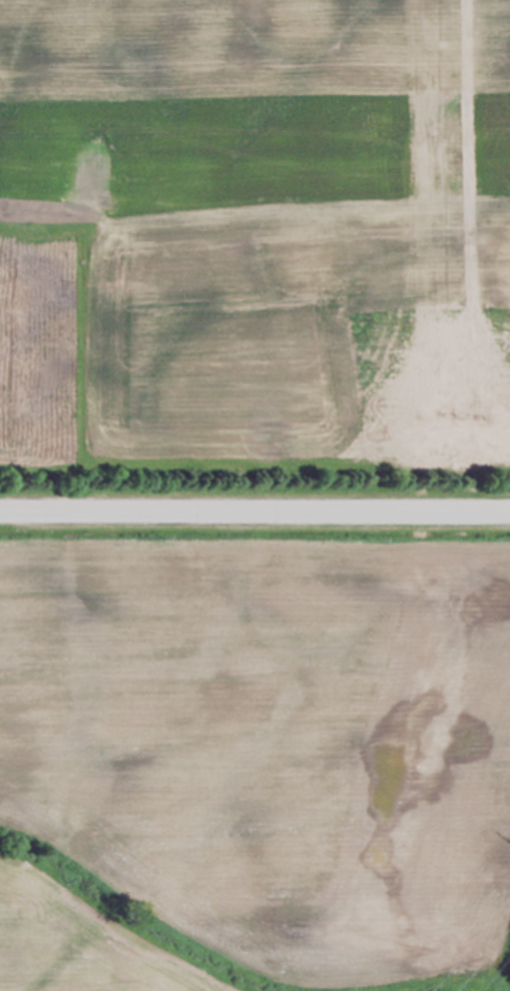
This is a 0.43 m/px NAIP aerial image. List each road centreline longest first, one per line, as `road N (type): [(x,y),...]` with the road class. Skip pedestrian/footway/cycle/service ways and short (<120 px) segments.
road 1 (tertiary): [(509,511),(0,511)]

